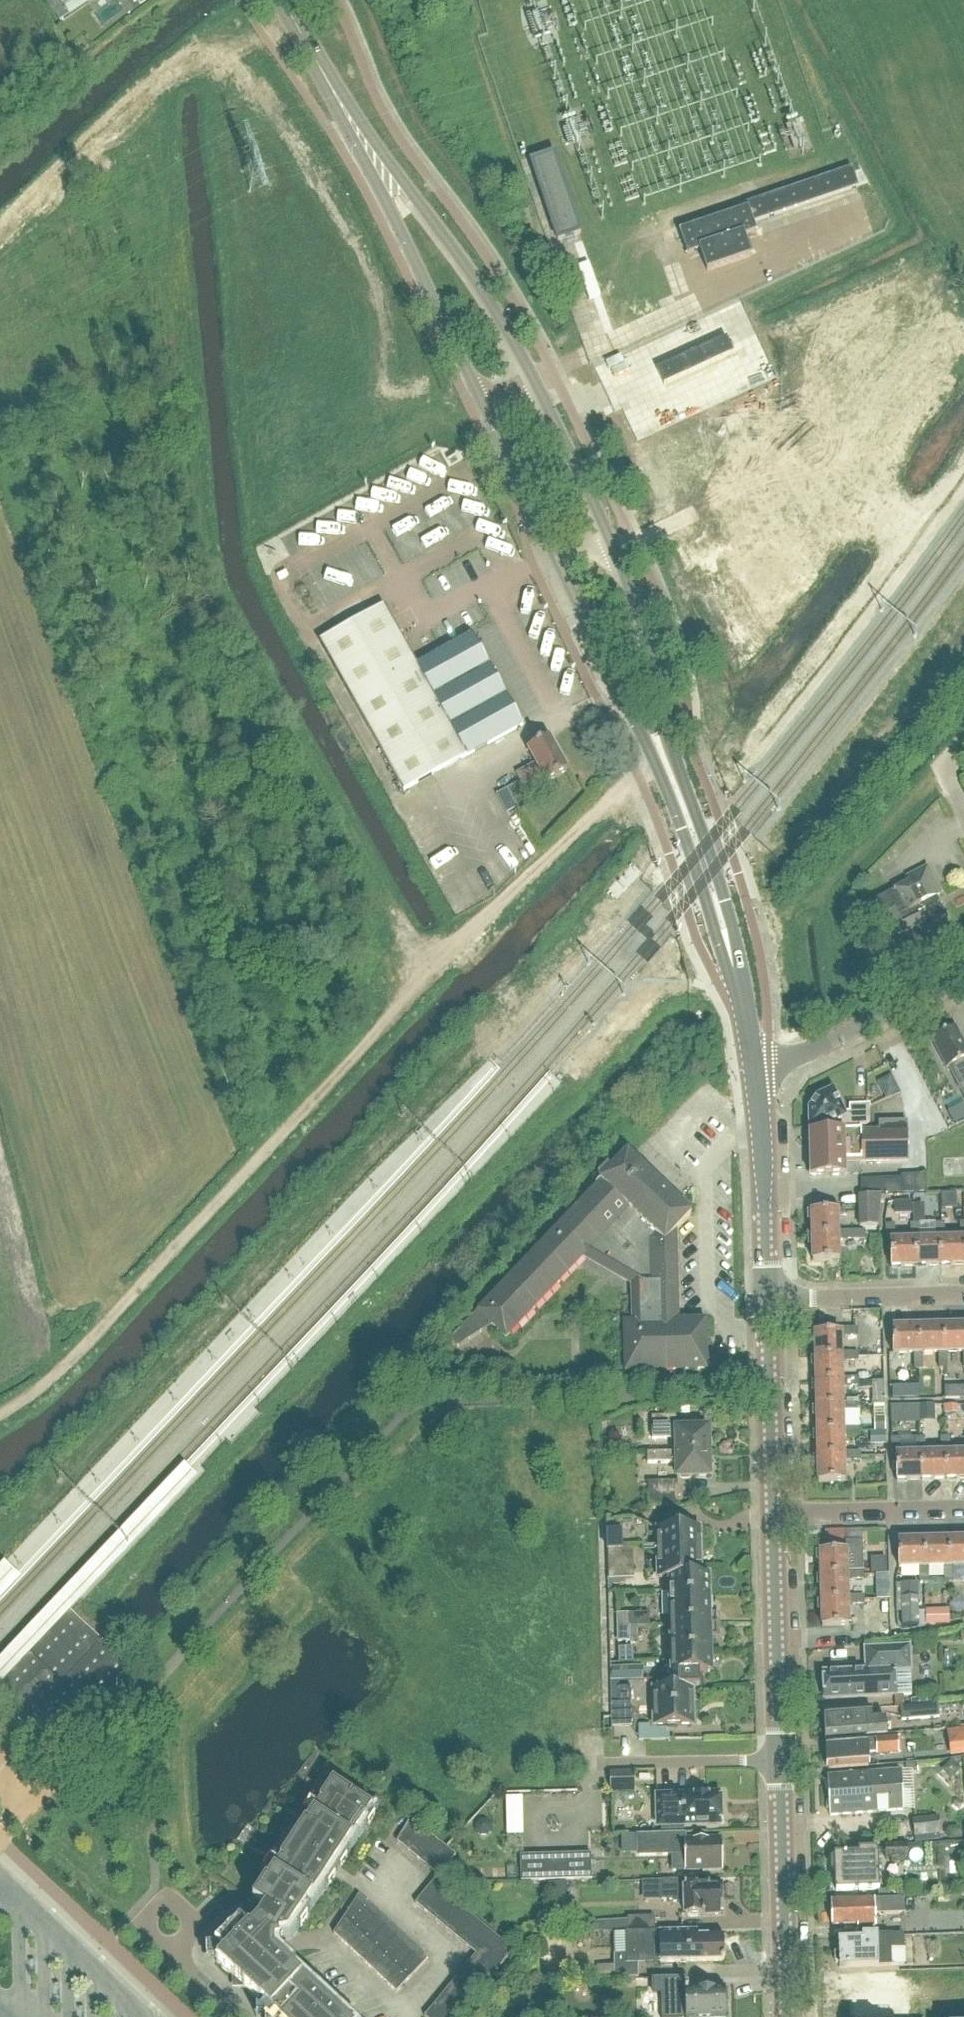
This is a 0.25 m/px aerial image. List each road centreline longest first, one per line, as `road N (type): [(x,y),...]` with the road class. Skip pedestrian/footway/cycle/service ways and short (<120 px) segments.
road 1 (track): [(638,776),(430,972),(82,1351),(0,1416)]
road 2 (tertiary): [(787,2016),(774,1513)]
road 3 (tertiary): [(534,378),(460,259),(332,87)]
road 4 (tertiary): [(332,87),(484,404)]
road 5 (track): [(247,11),(57,172),(0,233)]
road 6 (tertiary): [(756,1079),(715,893),(678,797)]
road 7 (tertiary): [(557,562),(641,739),(678,797)]
road 8 (tertiary): [(678,797),(650,649),(614,549)]
road 9 (unclassified): [(756,1079),(963,975)]
road 10 (tertiary): [(767,1302),(756,1079)]
road 11 (tertiary): [(774,1513),(767,1302)]
road 12 (residential): [(963,1299),(767,1302)]
road 13 (residential): [(774,1513),(963,1507)]
road 14 (tertiary): [(614,549),(534,378)]
road 15 (tertiary): [(484,404),(557,562)]

